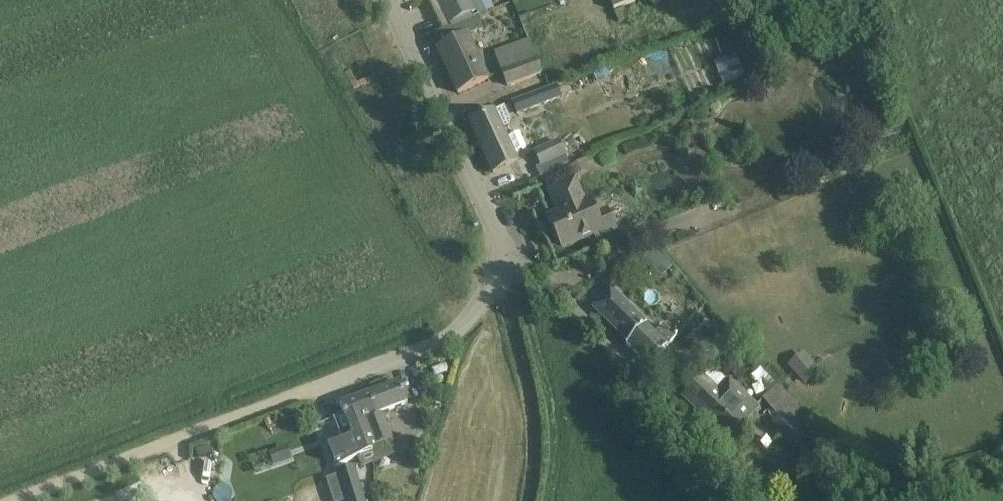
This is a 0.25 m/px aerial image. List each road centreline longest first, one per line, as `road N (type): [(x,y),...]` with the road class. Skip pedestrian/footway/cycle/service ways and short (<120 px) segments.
road 1 (unclassified): [(729,500),(646,418),(626,360),(558,288),(505,266)]
road 2 (unclassified): [(505,266),(500,233),(385,0)]
road 3 (unclassified): [(307,396),(33,500)]
road 4 (unclassified): [(307,396),(448,342),(480,311),(505,266)]
road 5 (track): [(496,291),(525,411),(530,500)]

